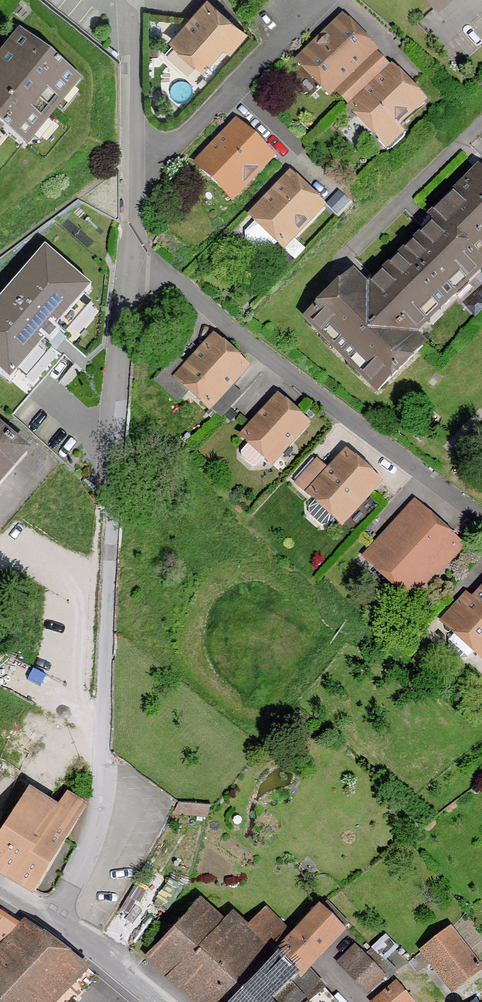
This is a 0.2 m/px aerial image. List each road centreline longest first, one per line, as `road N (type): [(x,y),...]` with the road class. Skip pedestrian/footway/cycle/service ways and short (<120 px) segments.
road 1 (residential): [(70,930),(108,818),(113,525),(140,248),(130,0)]

